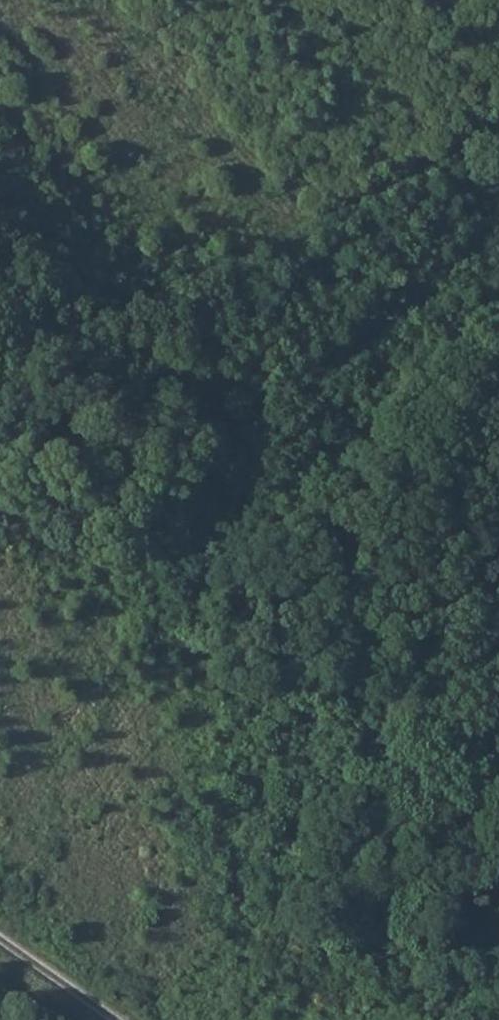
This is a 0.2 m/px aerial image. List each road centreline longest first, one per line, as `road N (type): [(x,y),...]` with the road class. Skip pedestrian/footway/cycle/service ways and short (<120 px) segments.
road 1 (track): [(0,938),(120,1019)]

